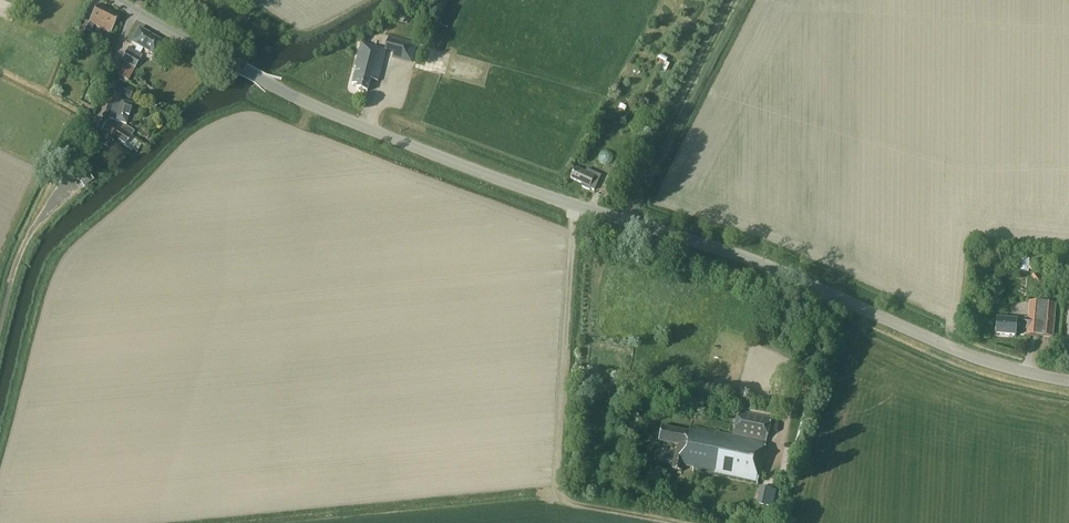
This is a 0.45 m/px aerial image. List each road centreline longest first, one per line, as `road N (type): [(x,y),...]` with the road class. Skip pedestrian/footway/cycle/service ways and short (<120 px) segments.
road 1 (tertiary): [(1068,381),(946,346),(745,257),(459,166),(317,107),(135,12)]
road 2 (track): [(577,208),(560,498),(570,507),(674,522)]
road 3 (residential): [(19,254),(99,113),(135,12)]

